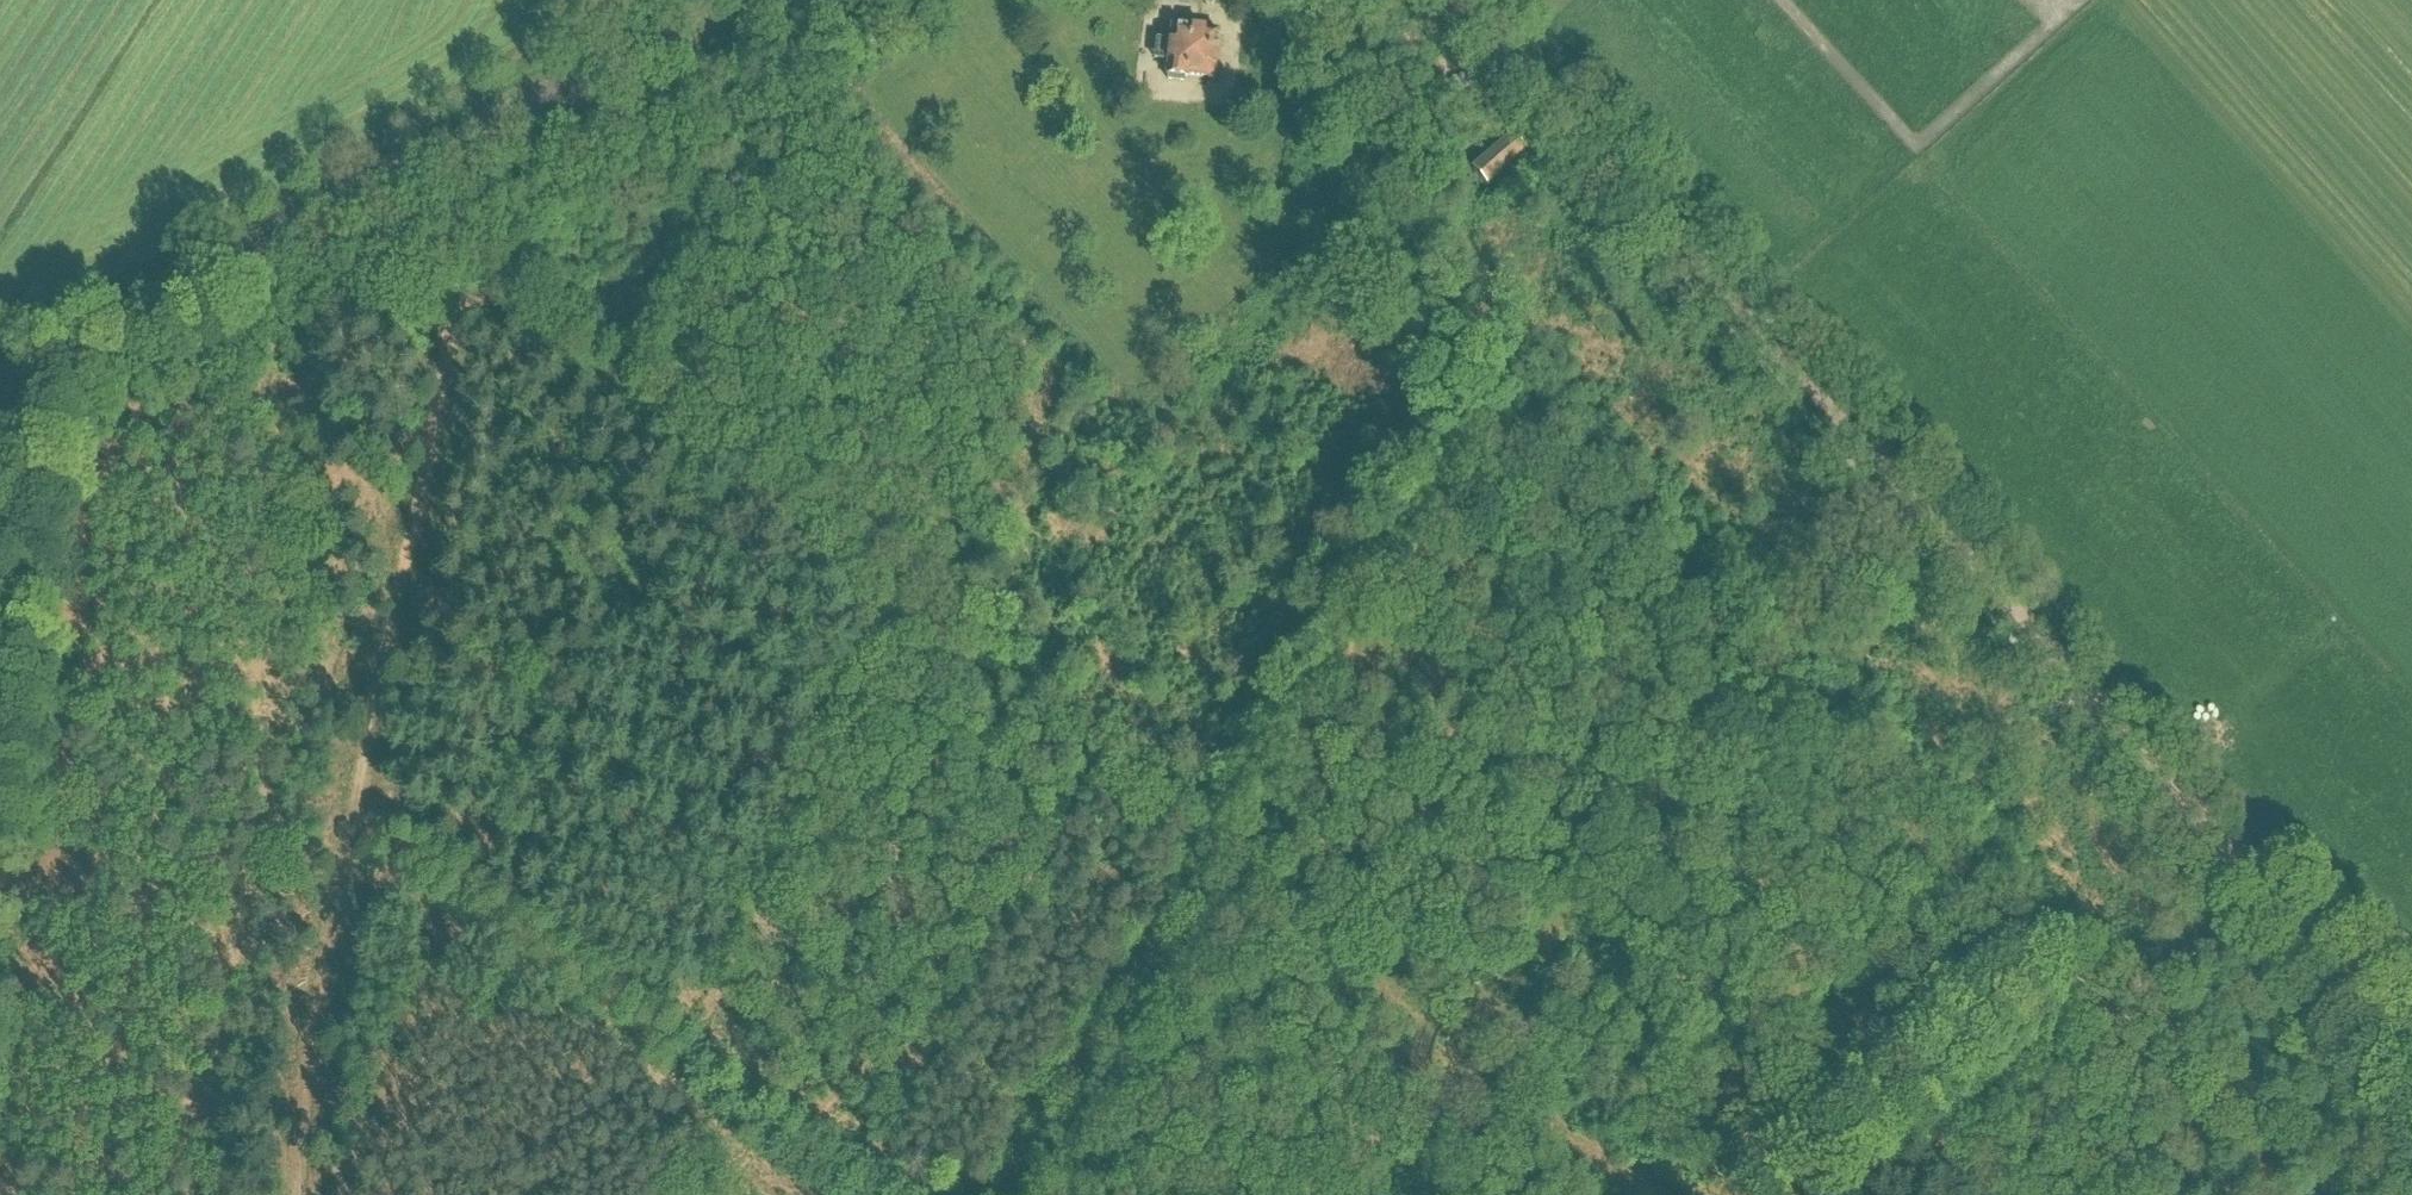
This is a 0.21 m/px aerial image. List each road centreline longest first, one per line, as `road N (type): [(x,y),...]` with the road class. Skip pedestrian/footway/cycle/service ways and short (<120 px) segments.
road 1 (tertiary): [(39,384),(69,350),(556,89),(767,0)]
road 2 (track): [(1907,498),(2411,1053)]
road 3 (unclassified): [(1455,0),(1907,498)]
road 4 (tertiary): [(0,660),(39,384)]

